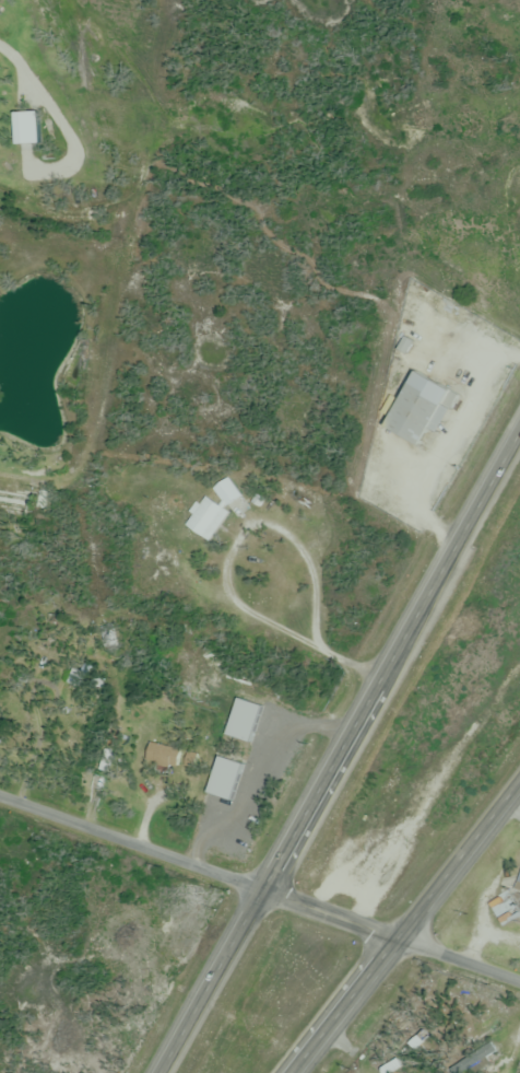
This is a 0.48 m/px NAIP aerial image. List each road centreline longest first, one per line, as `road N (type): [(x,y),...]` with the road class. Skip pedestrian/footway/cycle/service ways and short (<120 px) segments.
road 1 (trunk): [(519,428),(159,1072)]
road 2 (residential): [(0,798),(397,940)]
road 3 (trunk): [(292,1072),(519,781)]
road 4 (residential): [(519,983),(397,940)]

